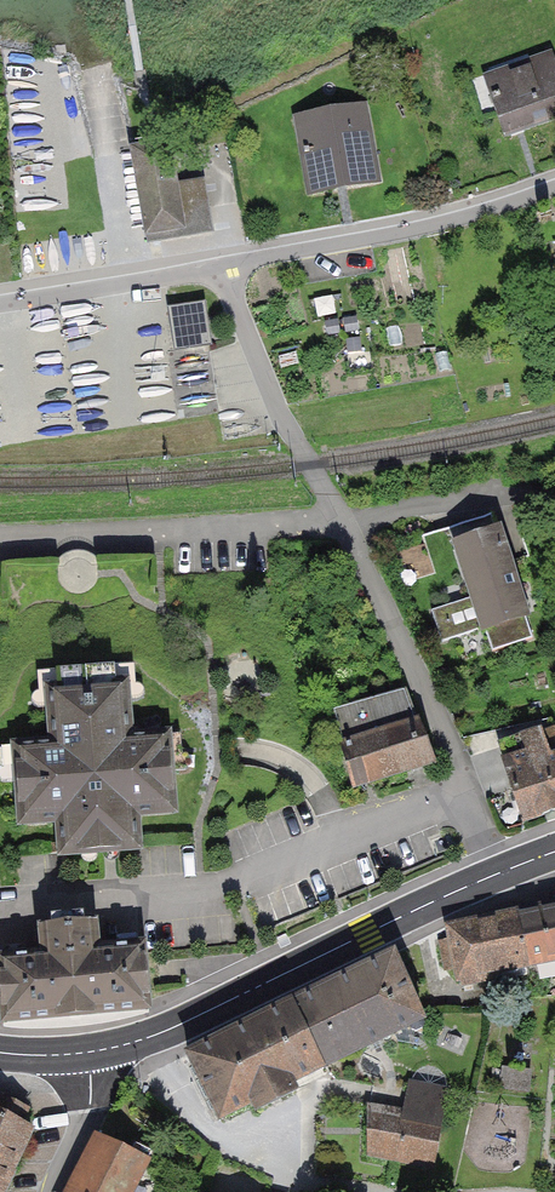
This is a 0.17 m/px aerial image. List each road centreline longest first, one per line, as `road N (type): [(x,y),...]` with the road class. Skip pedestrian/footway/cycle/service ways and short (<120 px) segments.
road 1 (residential): [(501,874),(344,522),(283,423),(226,264)]
road 2 (primary): [(86,1052),(209,1011),(501,874)]
road 3 (residential): [(554,187),(427,226),(226,264)]
road 4 (residential): [(226,264),(0,304)]
road 5 (residential): [(52,1191),(87,1112),(86,1052)]

